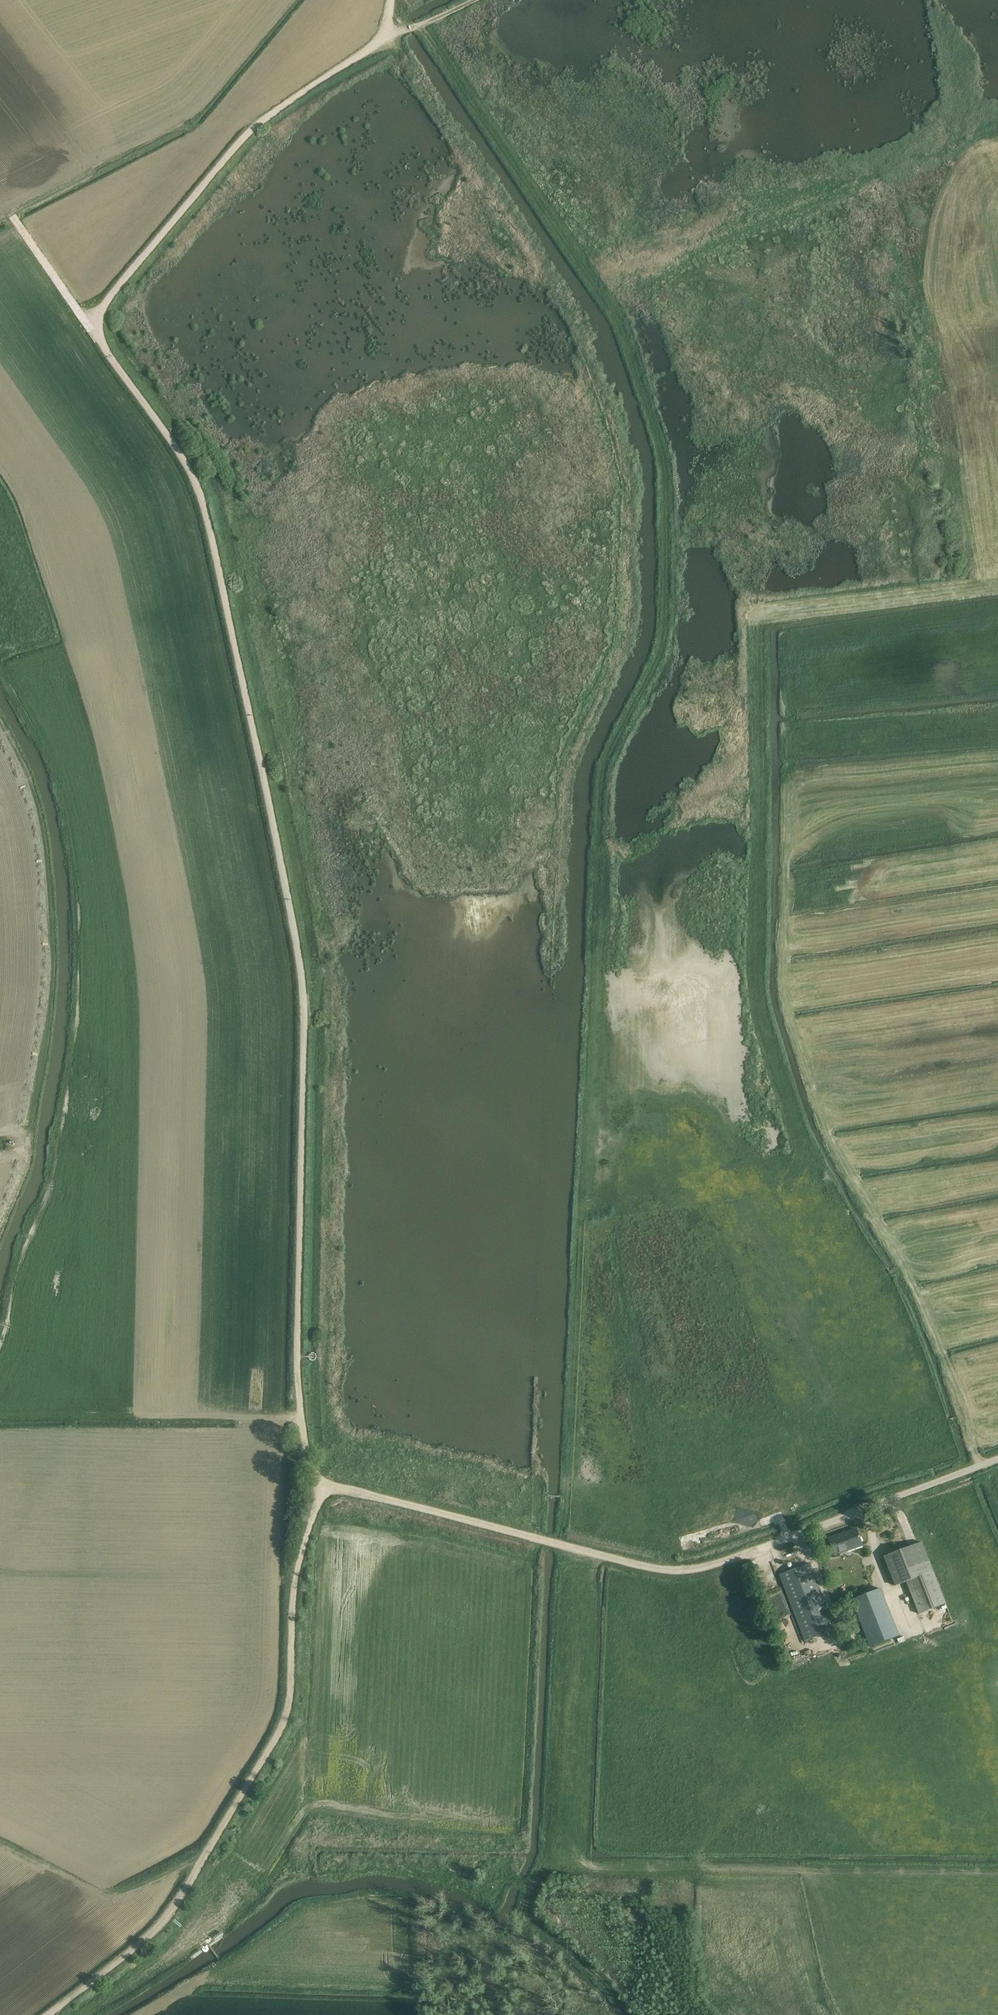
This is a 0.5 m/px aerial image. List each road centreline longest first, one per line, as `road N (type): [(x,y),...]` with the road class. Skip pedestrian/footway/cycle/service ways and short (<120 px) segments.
road 1 (track): [(323,1488),(301,1419),(298,1358),(306,982),(205,500),(176,445),(103,345),(99,321),(256,126),(388,34),(472,0)]
road 2 (track): [(323,1488),(299,1560),(291,1698),(280,1733),(175,1906),(59,2008)]
road 3 (track): [(770,1547),(682,1574),(323,1488)]
road 4 (track): [(0,218),(177,128),(266,120)]
road 5 (unclassified): [(997,1461),(770,1547)]

